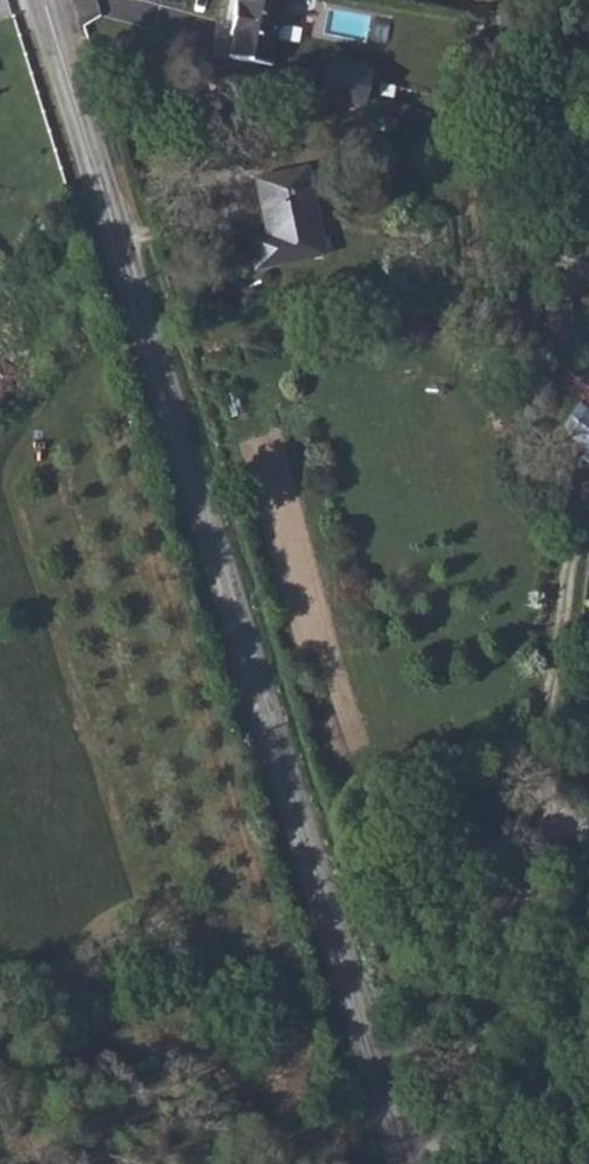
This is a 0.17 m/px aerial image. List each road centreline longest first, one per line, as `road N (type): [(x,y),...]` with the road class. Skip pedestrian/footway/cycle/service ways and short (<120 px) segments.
road 1 (tertiary): [(45,0),(401,1163)]
road 2 (track): [(441,1163),(549,826),(552,678),(573,551),(571,481),(529,297),(502,0)]

